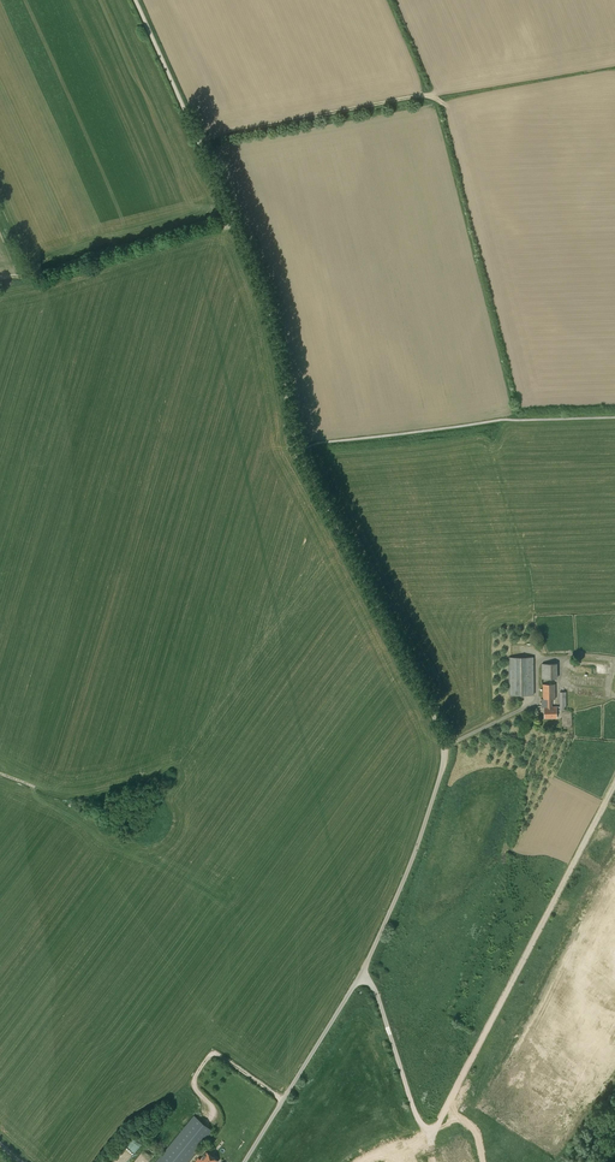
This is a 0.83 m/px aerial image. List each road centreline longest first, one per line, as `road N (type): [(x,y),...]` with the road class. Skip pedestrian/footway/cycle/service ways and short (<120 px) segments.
road 1 (unclassified): [(296,452),(433,718),(445,756),(422,833),(358,978),(245,1161)]
road 2 (unclassified): [(296,452),(252,266),(134,0)]
road 3 (track): [(614,784),(433,1132)]
road 4 (track): [(444,105),(422,96),(198,141)]
road 5 (track): [(433,1132),(416,1118),(375,993),(358,978)]

